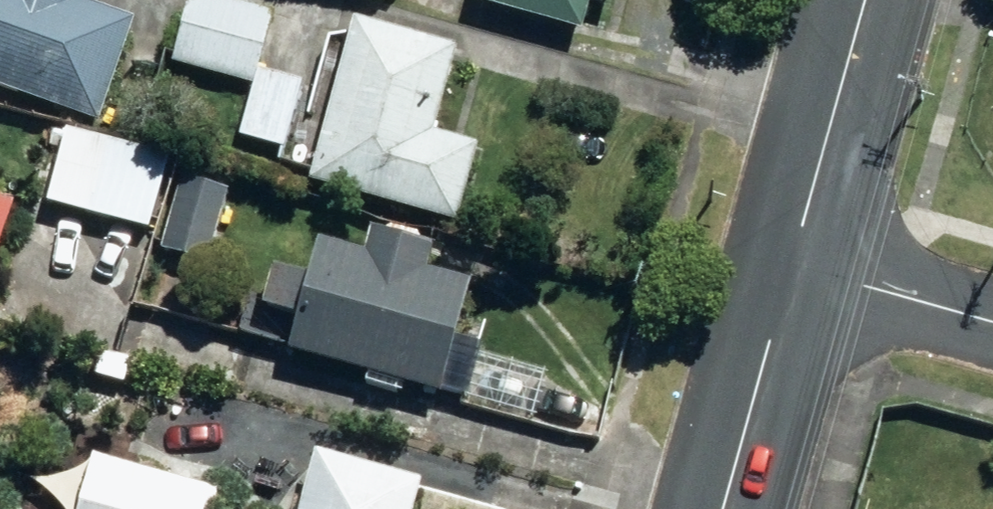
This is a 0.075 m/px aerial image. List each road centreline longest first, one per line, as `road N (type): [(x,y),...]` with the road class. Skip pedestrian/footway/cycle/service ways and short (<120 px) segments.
road 1 (tertiary): [(790,266),(864,0)]
road 2 (tertiary): [(721,508),(790,266)]
road 3 (residential): [(992,321),(790,266)]

